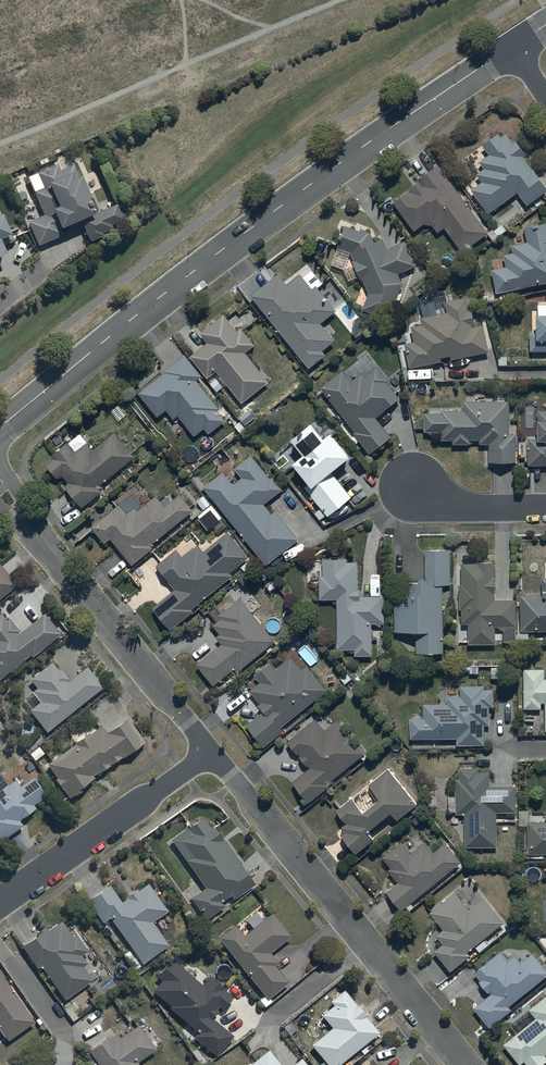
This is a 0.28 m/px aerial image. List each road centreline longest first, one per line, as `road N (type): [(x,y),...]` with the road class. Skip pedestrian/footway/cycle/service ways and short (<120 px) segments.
road 1 (tertiary): [(514,46),(245,233),(0,430)]
road 2 (residential): [(467,1064),(211,752)]
road 3 (residential): [(211,752),(0,489)]
road 4 (residential): [(211,752),(0,902)]
road 5 (residential): [(545,510),(448,509),(405,484)]

